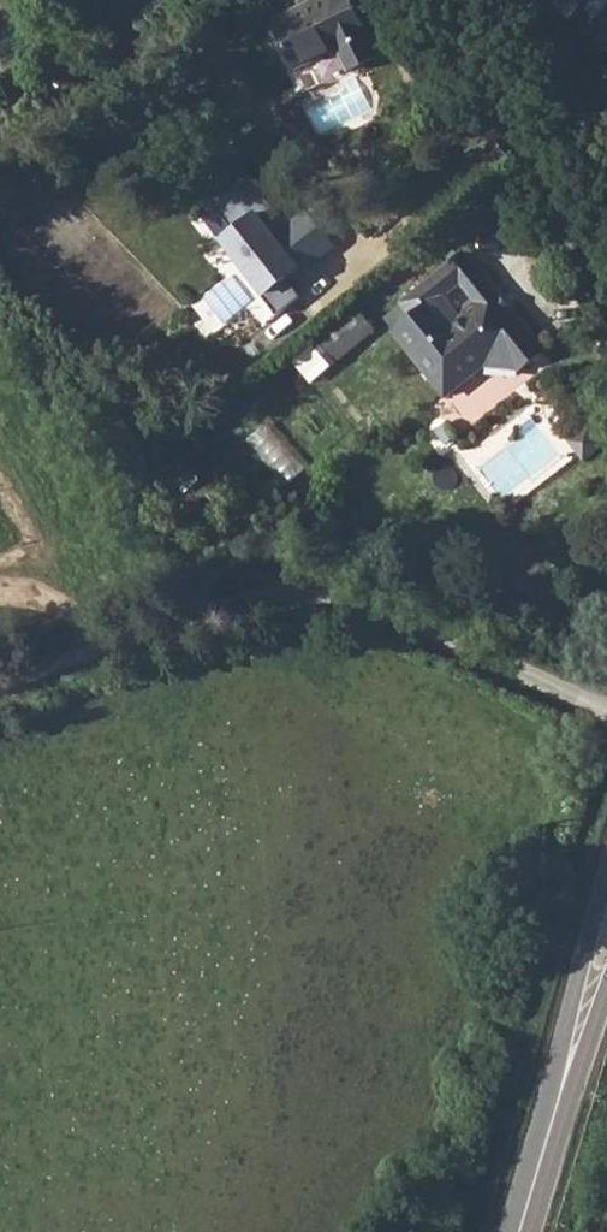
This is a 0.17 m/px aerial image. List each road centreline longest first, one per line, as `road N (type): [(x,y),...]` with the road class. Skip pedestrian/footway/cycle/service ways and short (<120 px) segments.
road 1 (unclassified): [(606,716),(437,643),(300,614),(246,619),(0,717)]
road 2 (unclassified): [(606,280),(456,0)]
road 3 (secondary): [(521,1231),(606,945)]

